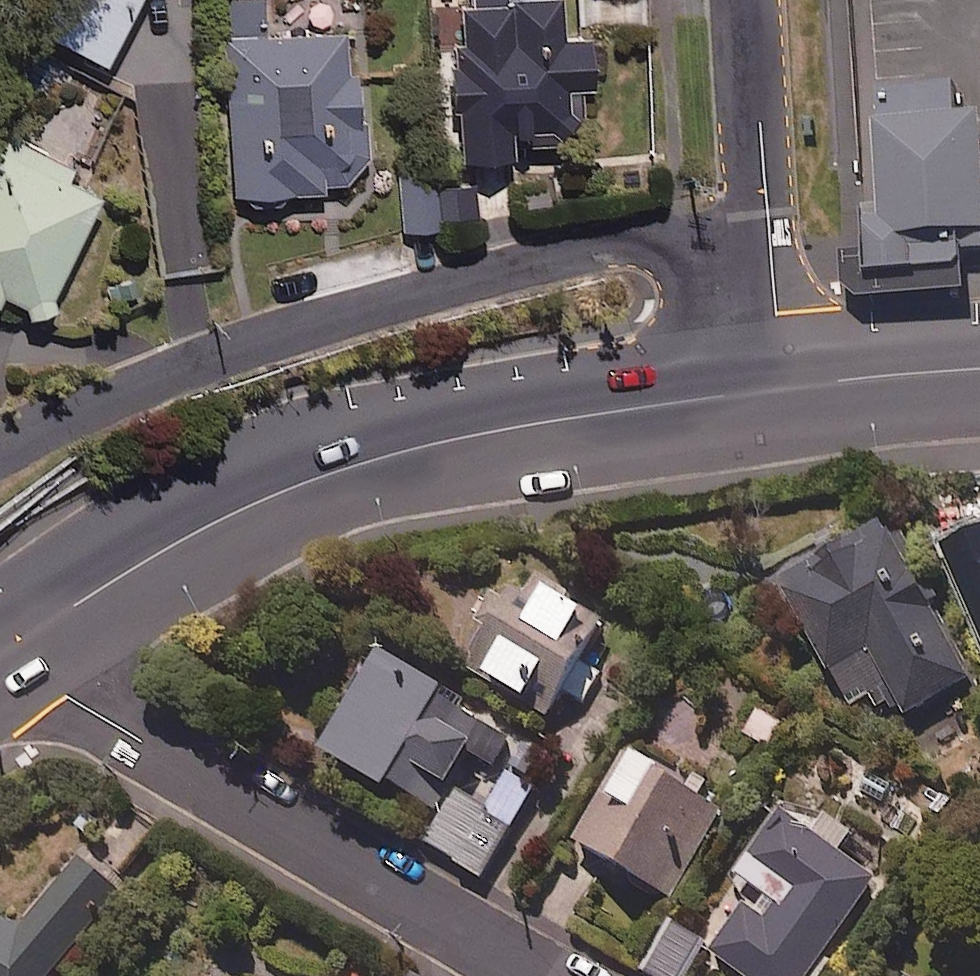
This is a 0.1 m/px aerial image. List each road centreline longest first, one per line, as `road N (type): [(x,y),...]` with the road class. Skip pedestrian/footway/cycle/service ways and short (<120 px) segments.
road 1 (secondary): [(23,637),(196,530),(374,458),(485,431),(780,388)]
road 2 (residential): [(768,238),(611,243),(550,256),(225,350),(0,440)]
road 3 (residential): [(23,637),(70,697),(541,975)]
road 4 (residential): [(749,0),(768,238)]
road 5 (secondary): [(780,388),(979,369)]
road 6 (residential): [(768,238),(780,388)]

